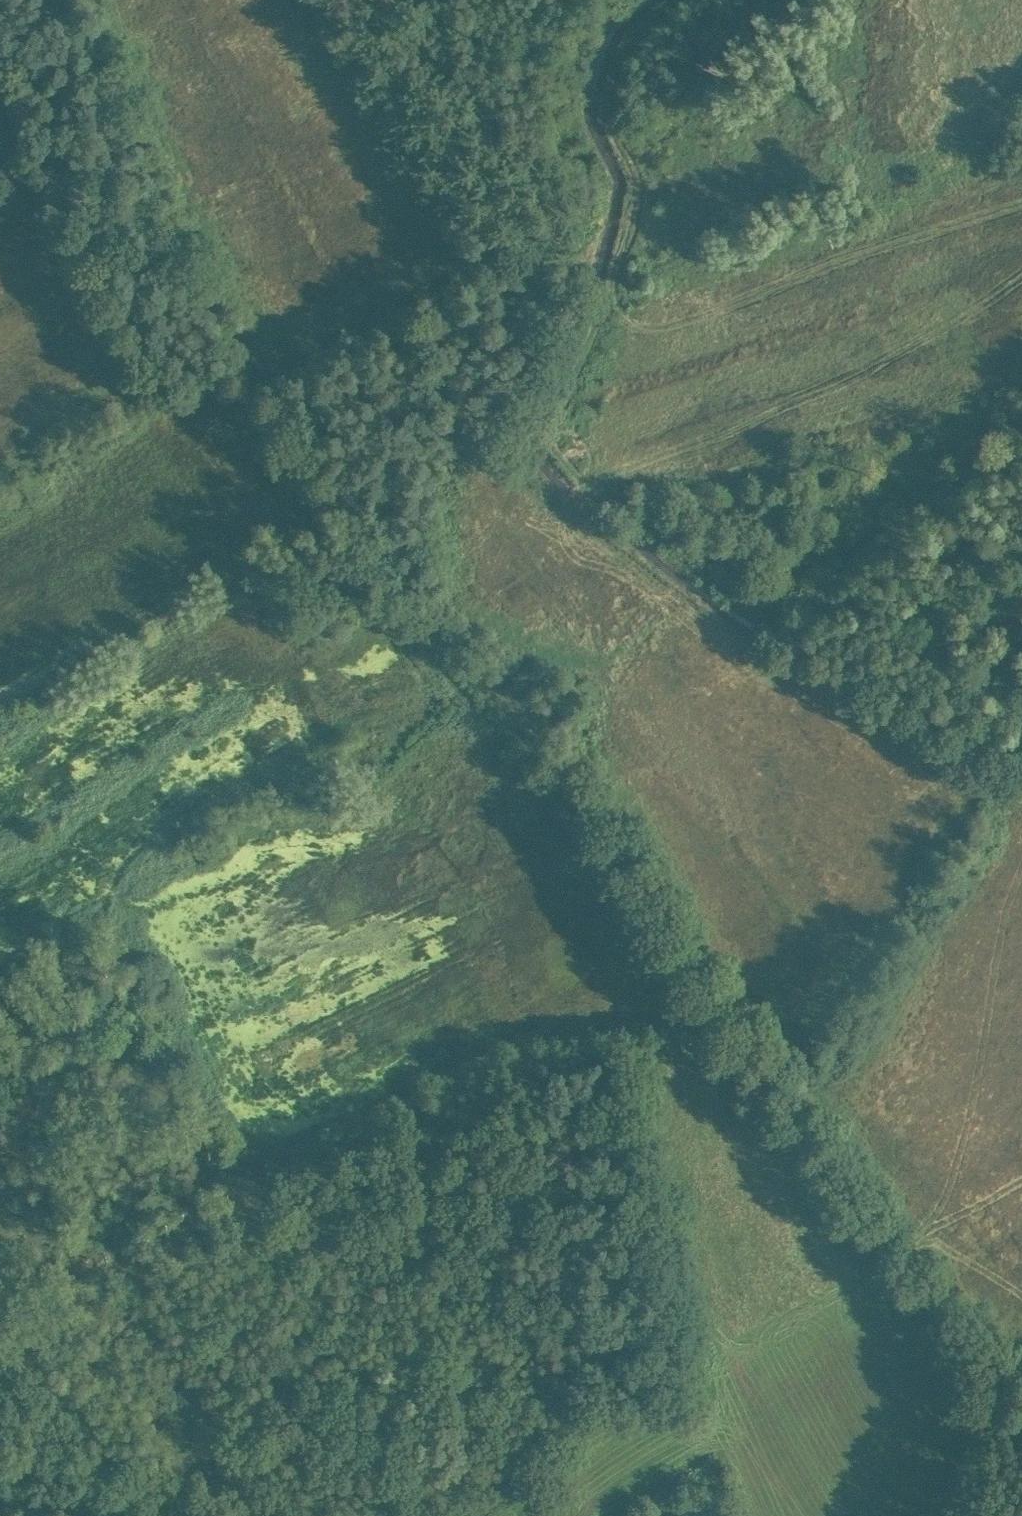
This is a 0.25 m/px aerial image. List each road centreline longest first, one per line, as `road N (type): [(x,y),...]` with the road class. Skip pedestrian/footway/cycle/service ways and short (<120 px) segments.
road 1 (track): [(45,0),(89,39),(151,208),(366,562),(500,693),(988,1383),(1021,1399)]

